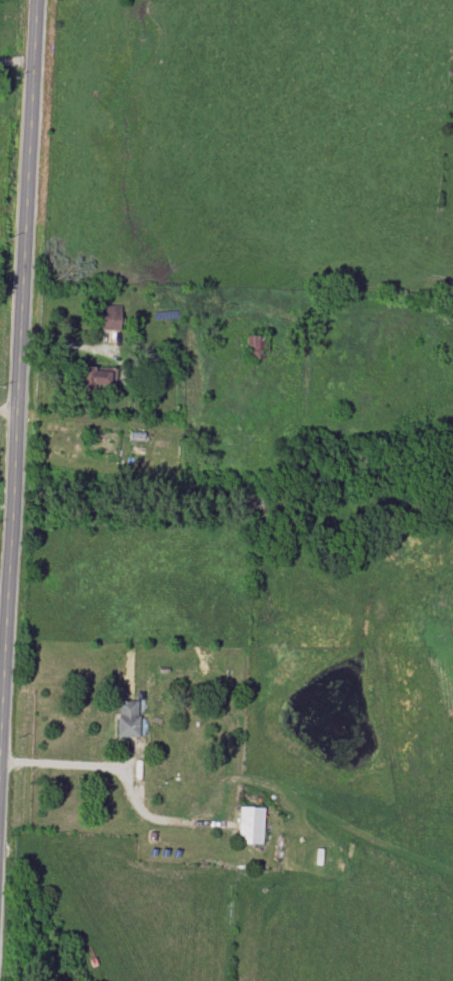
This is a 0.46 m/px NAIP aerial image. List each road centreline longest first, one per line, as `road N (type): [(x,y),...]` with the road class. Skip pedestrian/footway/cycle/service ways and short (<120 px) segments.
road 1 (secondary): [(0,679),(35,0)]

